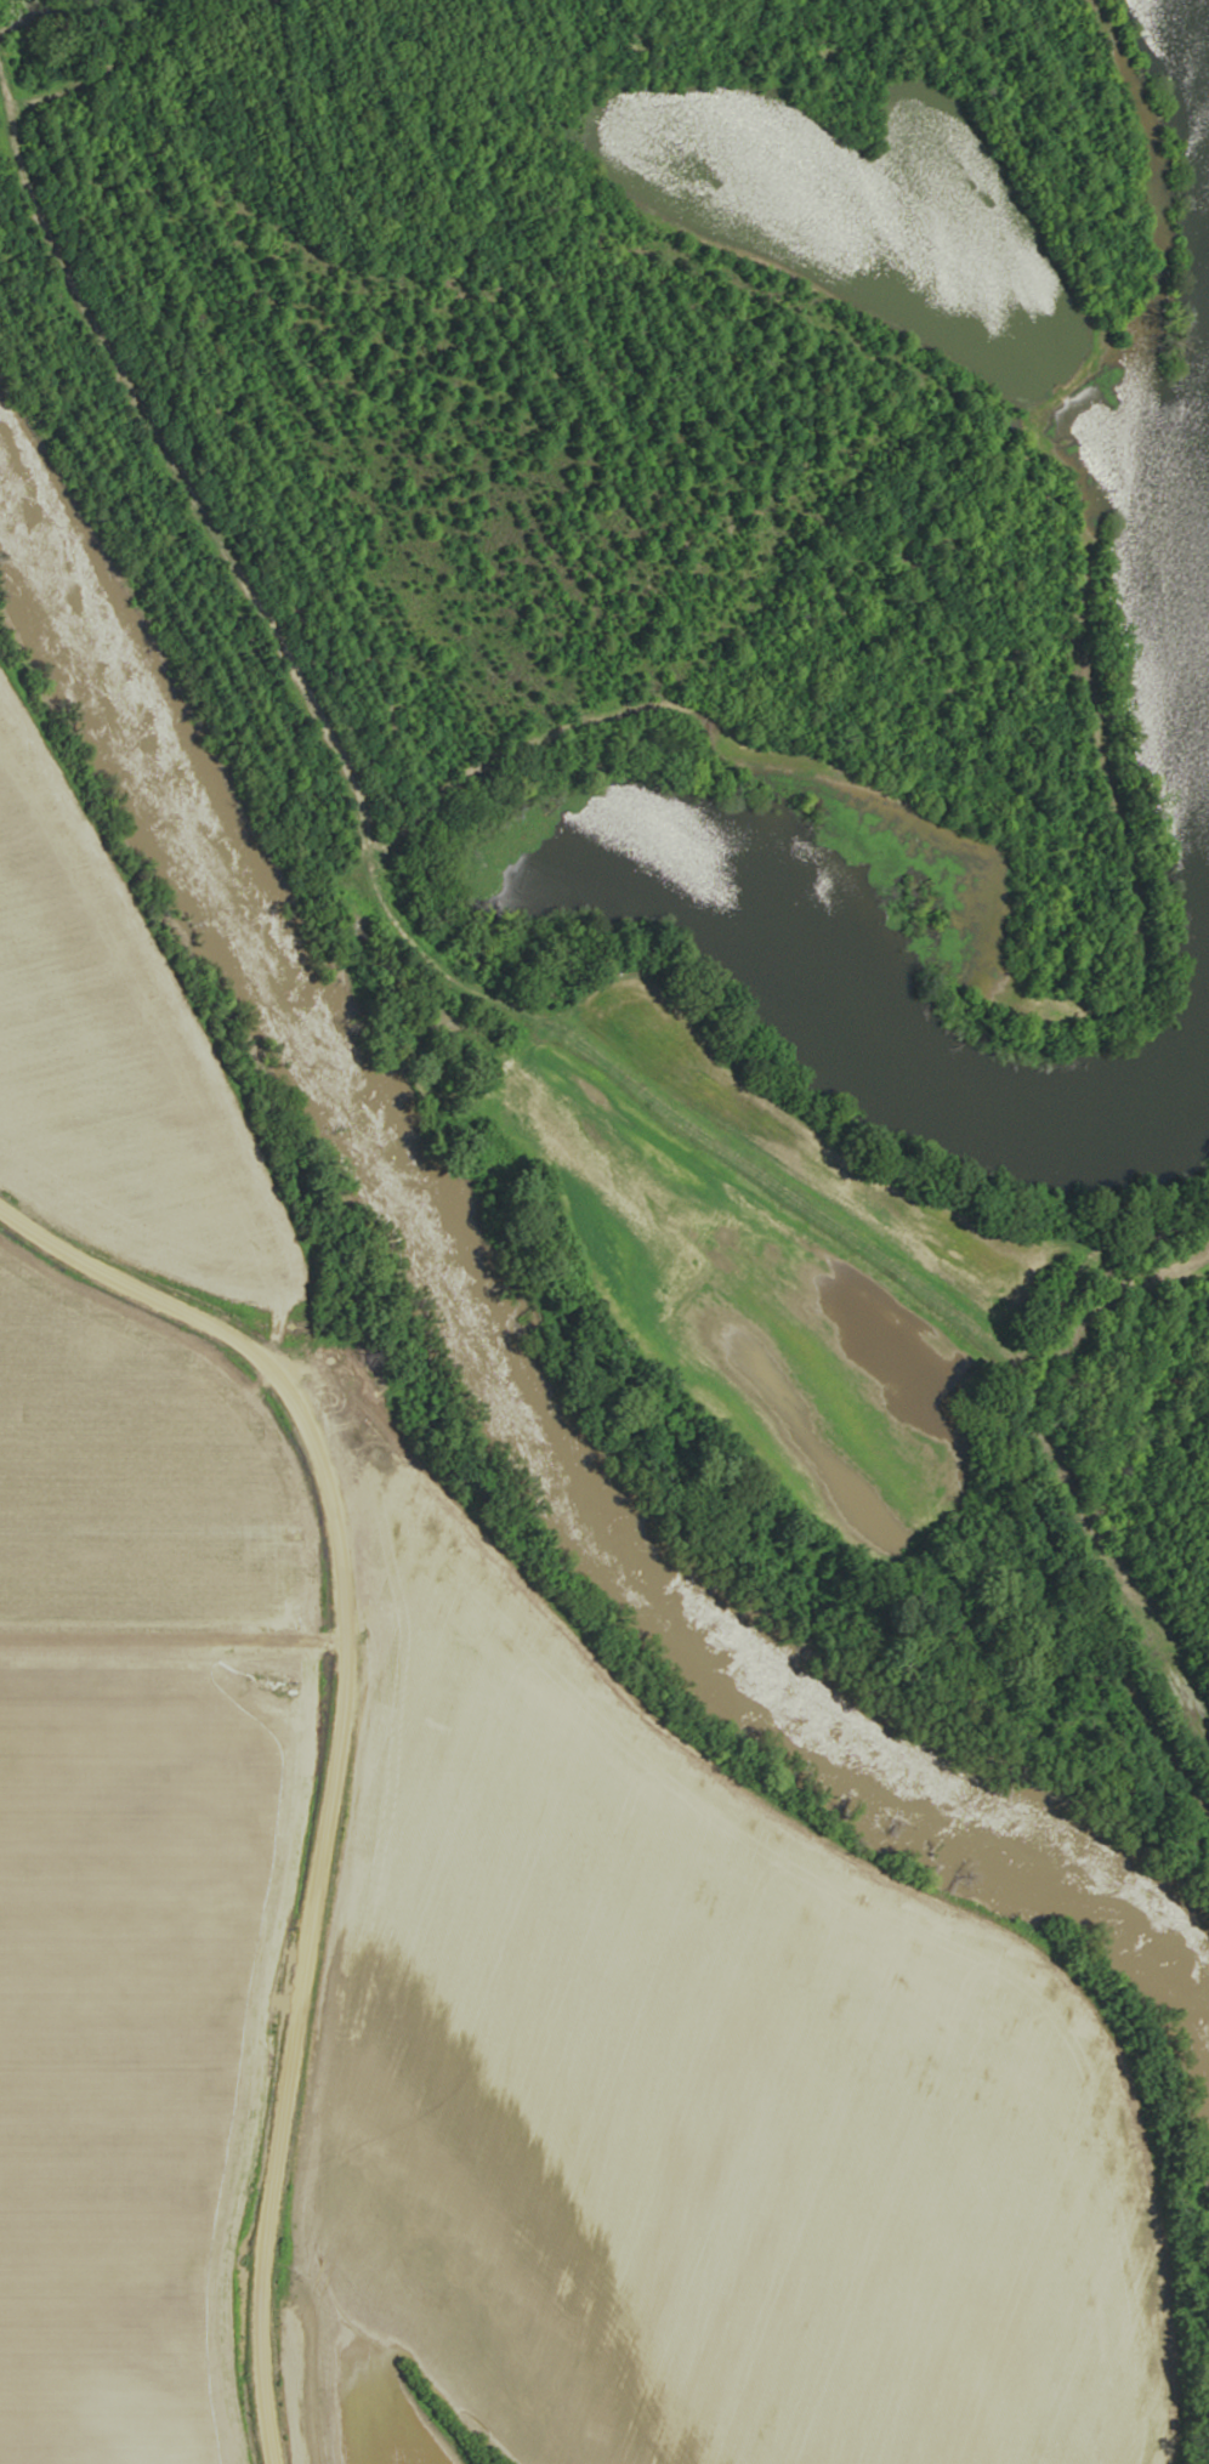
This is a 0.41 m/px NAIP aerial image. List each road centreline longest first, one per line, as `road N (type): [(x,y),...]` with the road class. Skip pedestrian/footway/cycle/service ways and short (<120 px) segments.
road 1 (residential): [(268,2463),(269,2097),(331,1698),(288,1535),(232,1429),(108,1323),(0,1257)]
road 2 (track): [(1208,1193),(1057,1243)]

